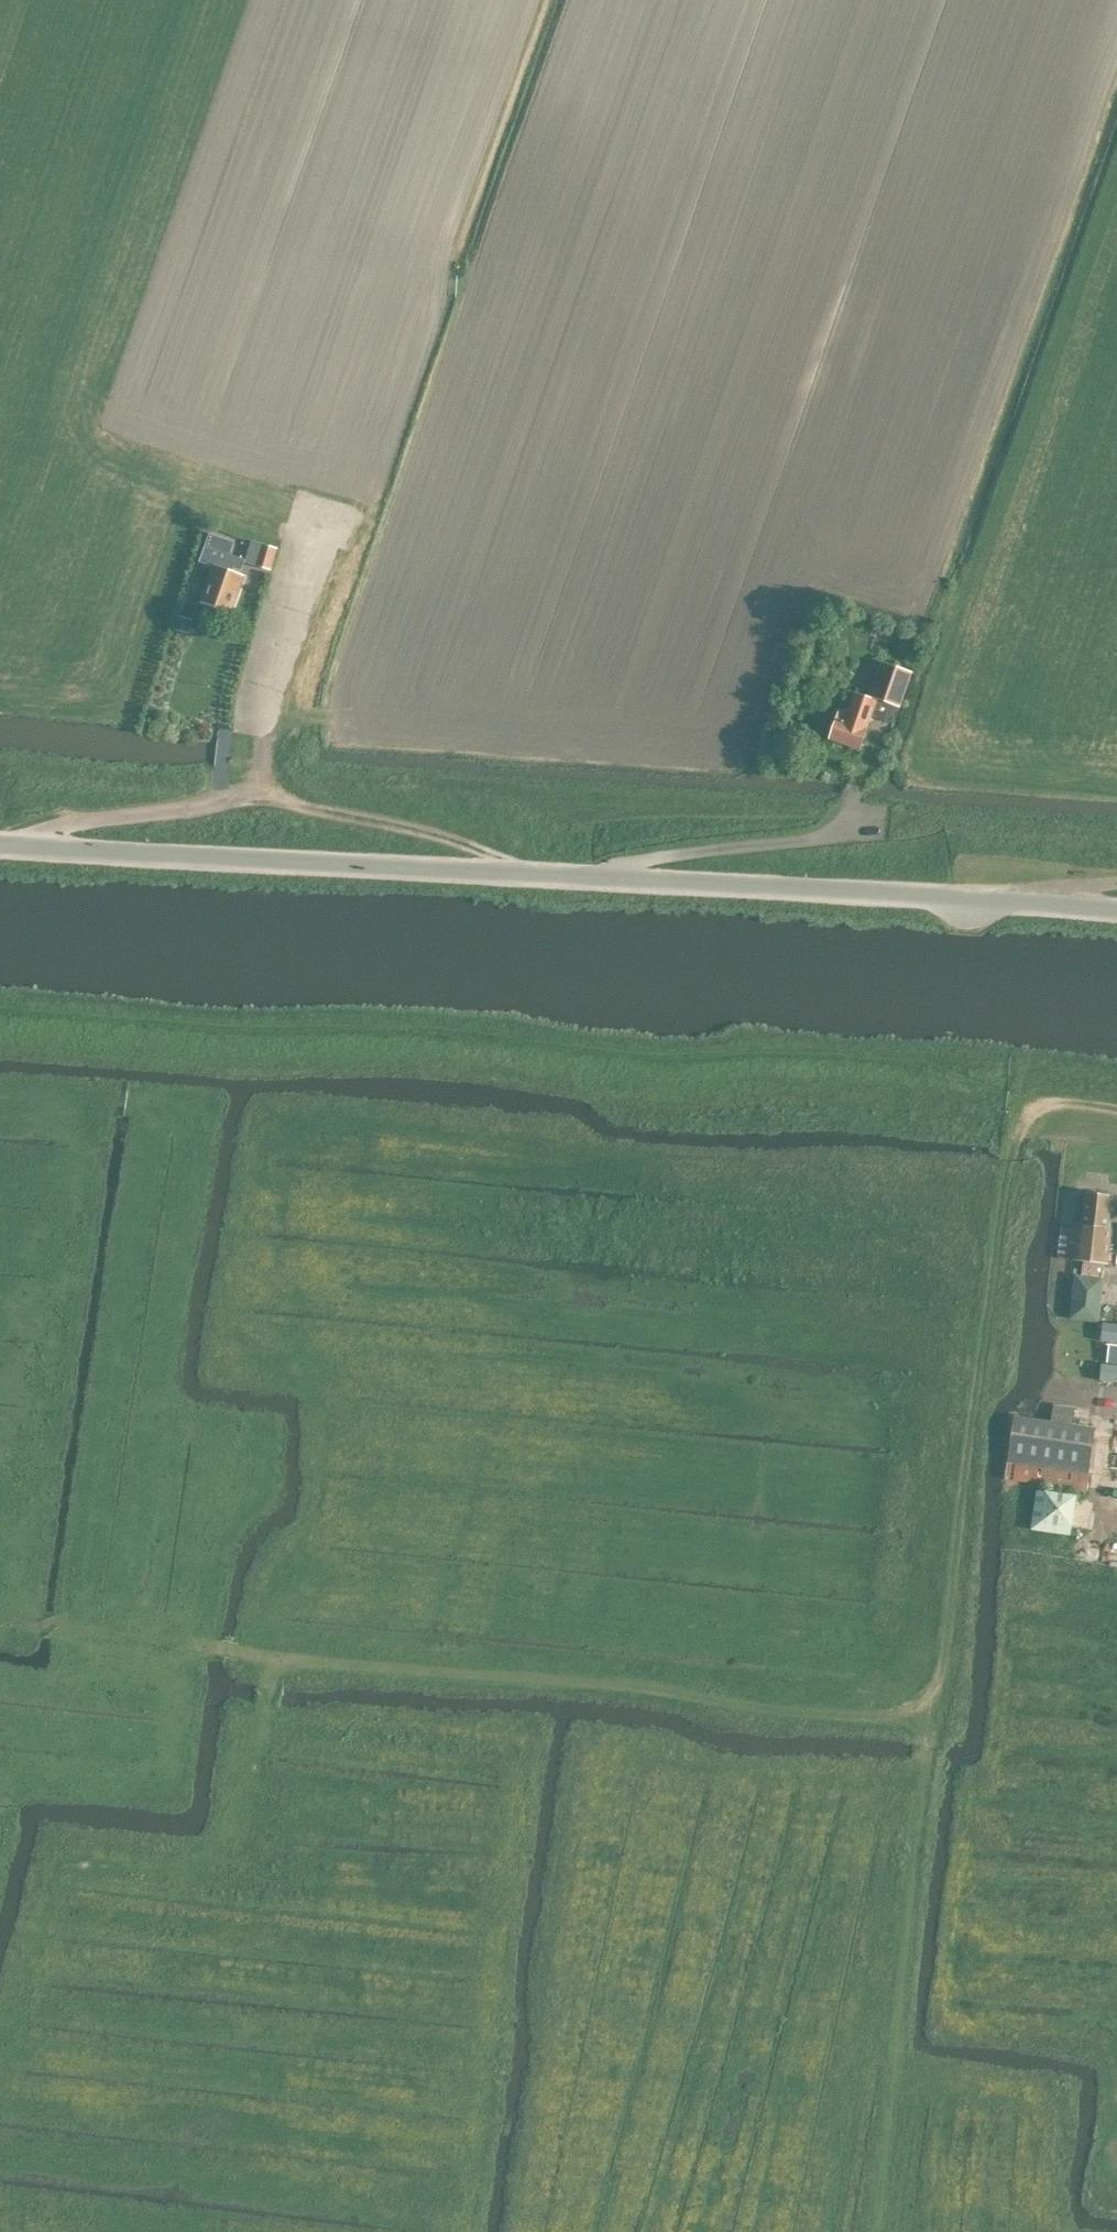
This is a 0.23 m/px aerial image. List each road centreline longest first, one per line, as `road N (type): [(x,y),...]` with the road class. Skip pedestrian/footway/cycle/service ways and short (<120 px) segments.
road 1 (track): [(877,2231),(915,1840),(974,1363),(1031,1102)]
road 2 (tertiary): [(1116,908),(0,835)]
road 3 (track): [(167,1644),(662,1688),(785,1711),(929,1723)]
road 4 (track): [(0,1620),(167,1644),(10,1780),(0,1806)]

